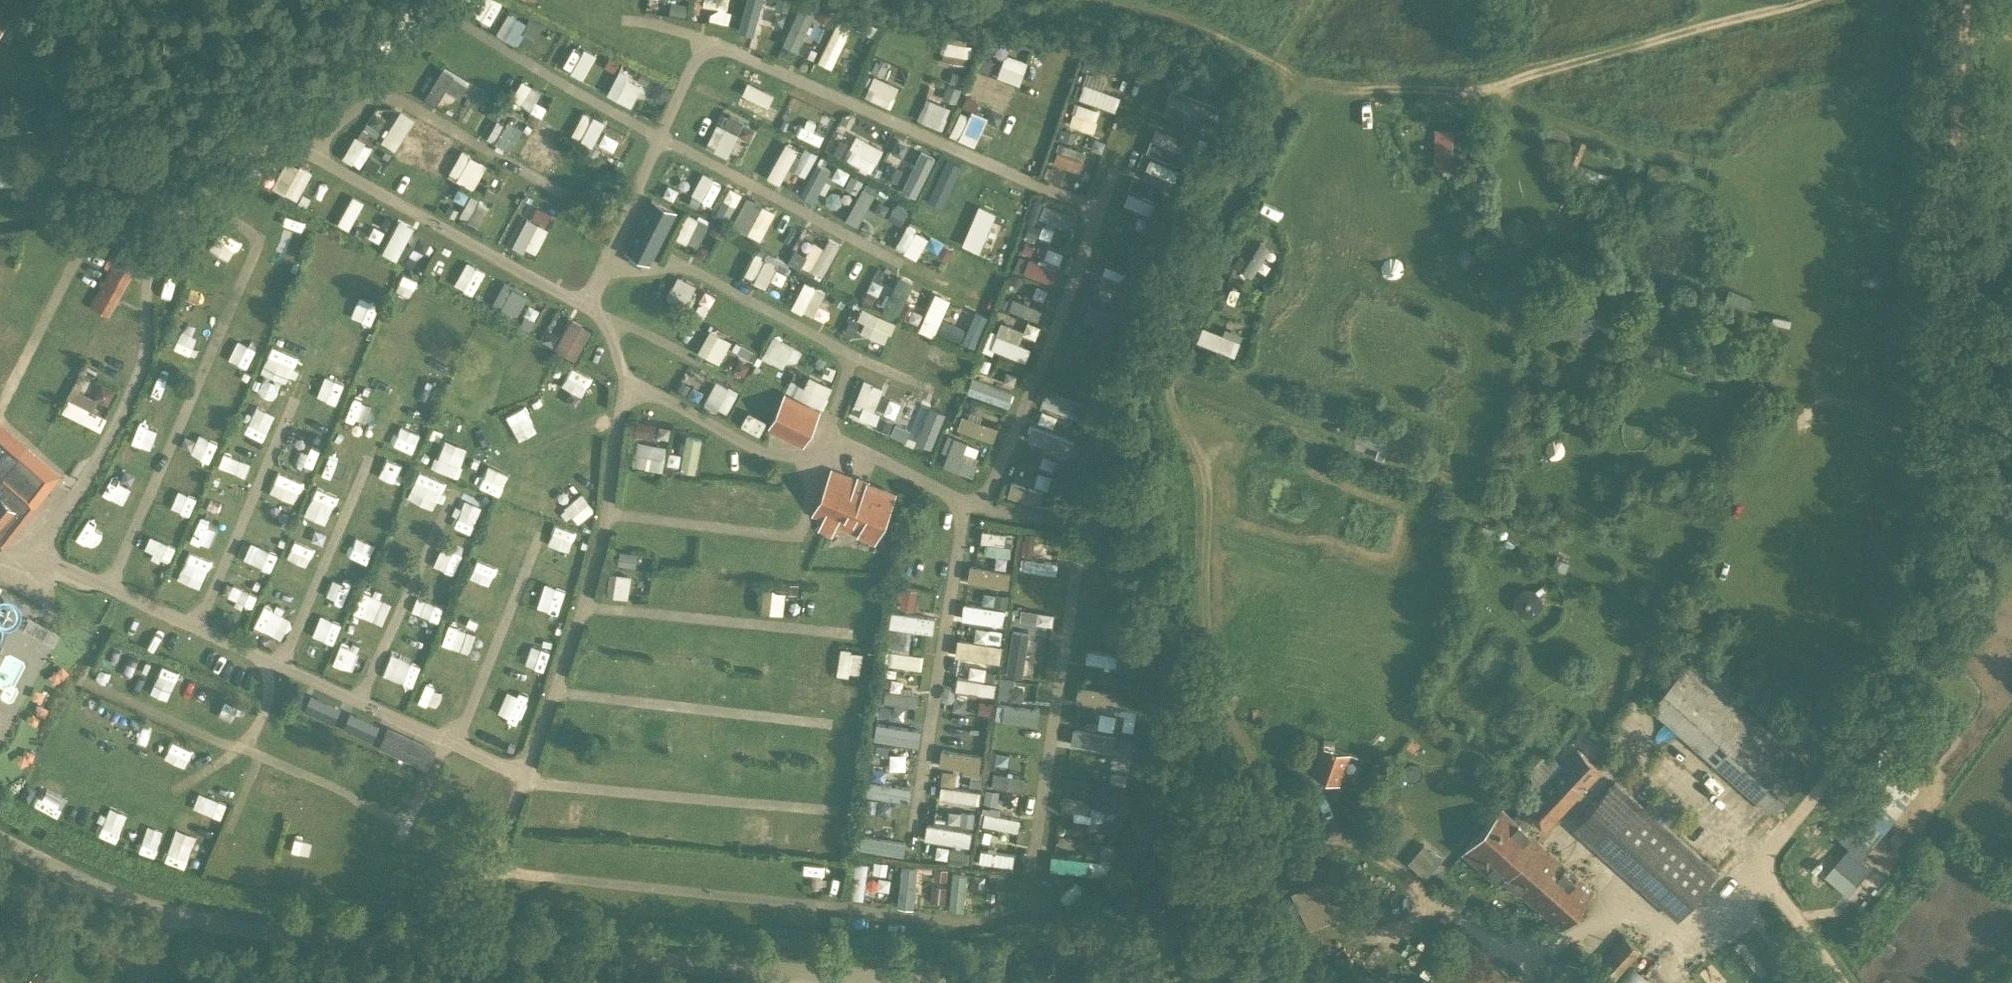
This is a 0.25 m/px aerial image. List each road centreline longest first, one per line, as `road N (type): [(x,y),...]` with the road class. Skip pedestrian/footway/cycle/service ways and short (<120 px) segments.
road 1 (track): [(1841,982),(1758,871),(1867,713),(1920,558),(1963,0)]
road 2 (unclassified): [(0,844),(159,907),(259,927),(943,982)]
road 3 (track): [(1932,445),(1846,408),(1789,612)]

